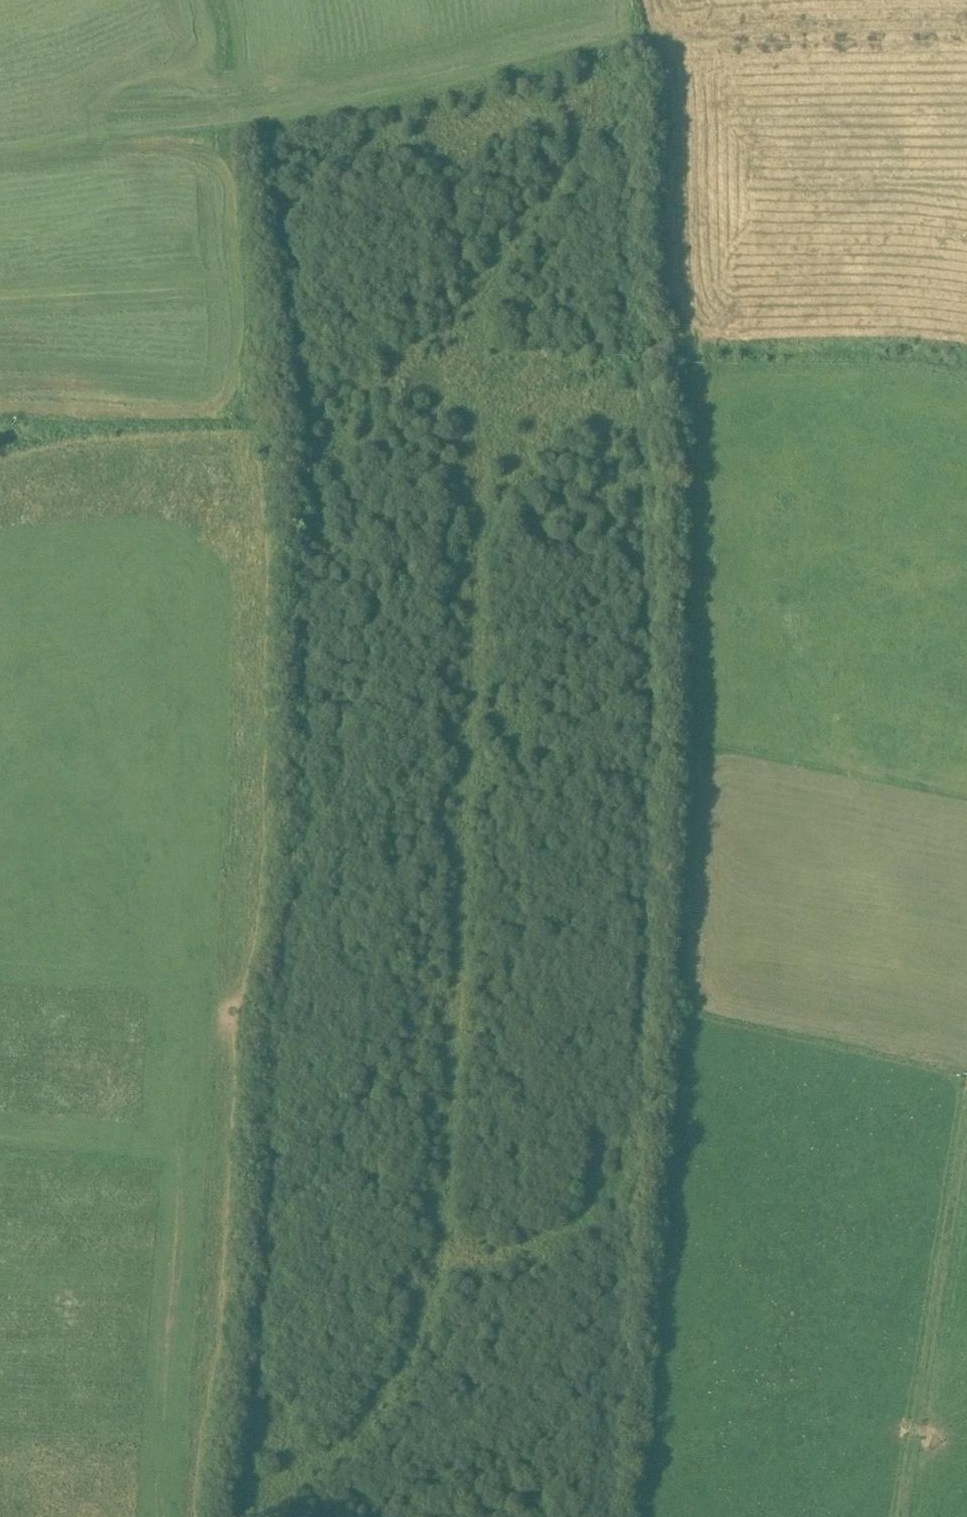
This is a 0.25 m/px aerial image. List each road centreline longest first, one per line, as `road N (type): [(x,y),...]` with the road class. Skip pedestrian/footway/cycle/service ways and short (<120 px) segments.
road 1 (track): [(966,1082),(897,1516)]

